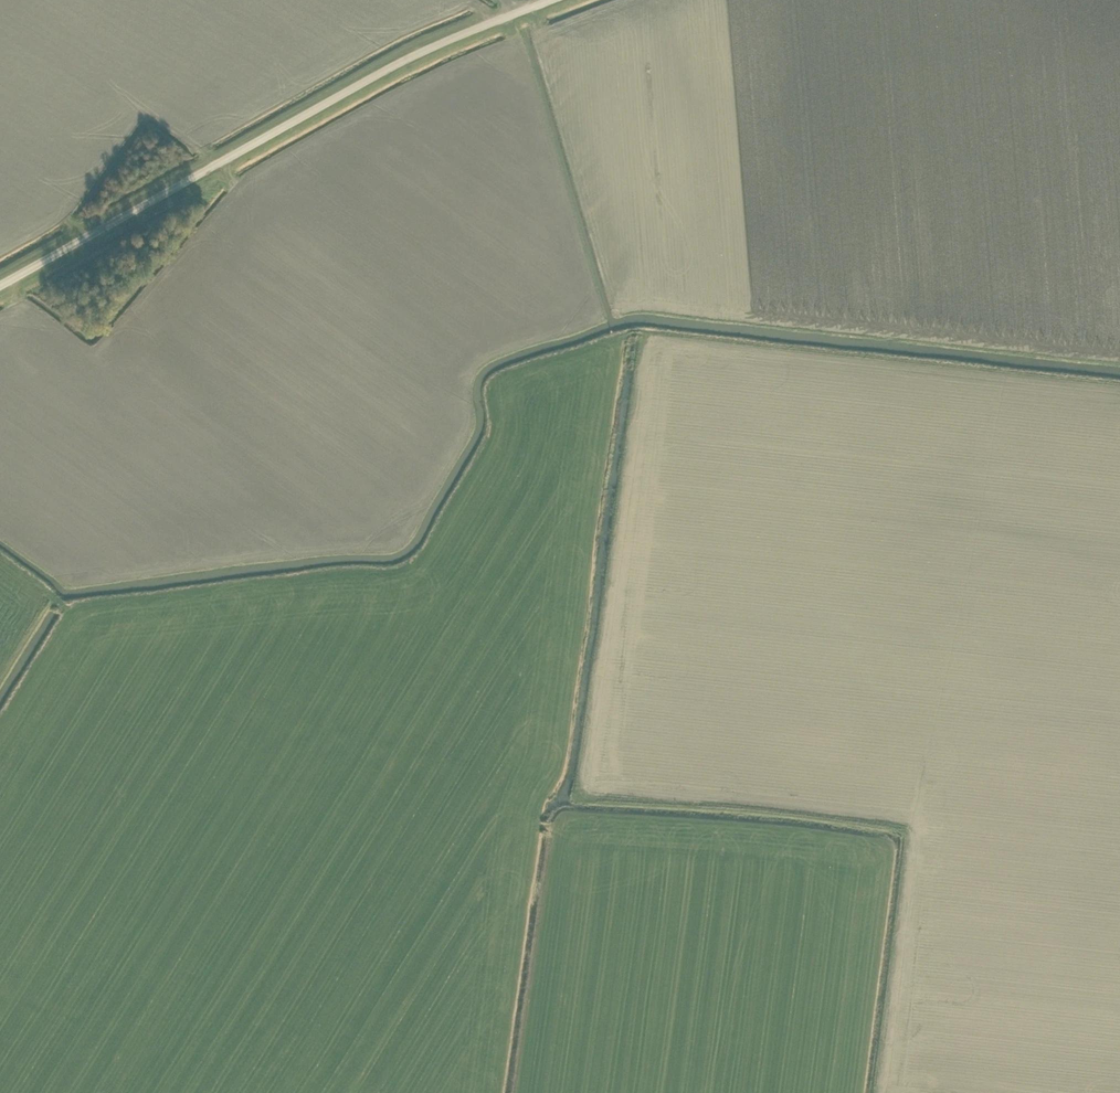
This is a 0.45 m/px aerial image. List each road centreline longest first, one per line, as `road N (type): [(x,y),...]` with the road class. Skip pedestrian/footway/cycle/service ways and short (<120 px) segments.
road 1 (unclassified): [(0,285),(401,60),(549,0)]

